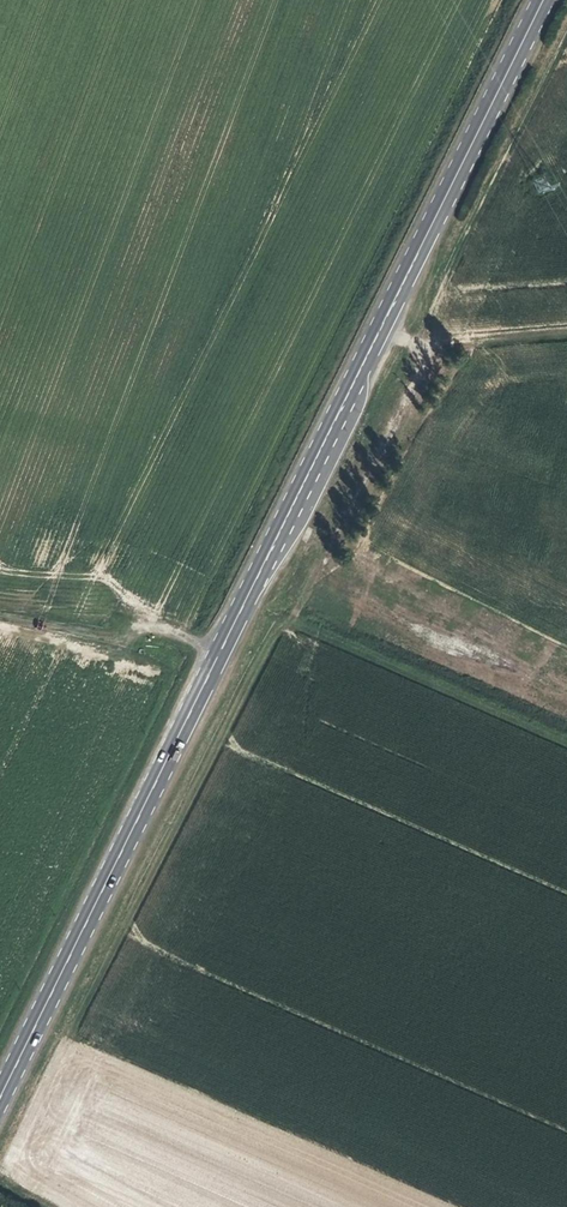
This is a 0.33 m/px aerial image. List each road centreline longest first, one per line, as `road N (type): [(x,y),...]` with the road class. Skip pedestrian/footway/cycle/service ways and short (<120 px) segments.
road 1 (primary): [(545,0),(0,1103)]
road 2 (track): [(331,578),(330,551),(422,356),(382,329)]
road 3 (track): [(218,661),(159,628),(0,602)]

